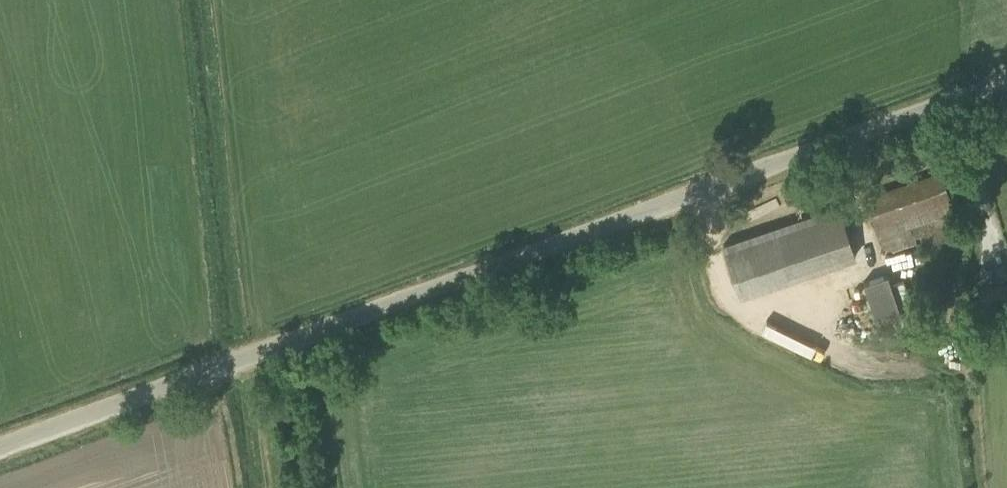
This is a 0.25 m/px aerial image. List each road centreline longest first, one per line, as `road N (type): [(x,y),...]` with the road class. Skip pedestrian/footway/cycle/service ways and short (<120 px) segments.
road 1 (tertiary): [(0,448),(1006,80)]
road 2 (track): [(267,487),(250,358)]

